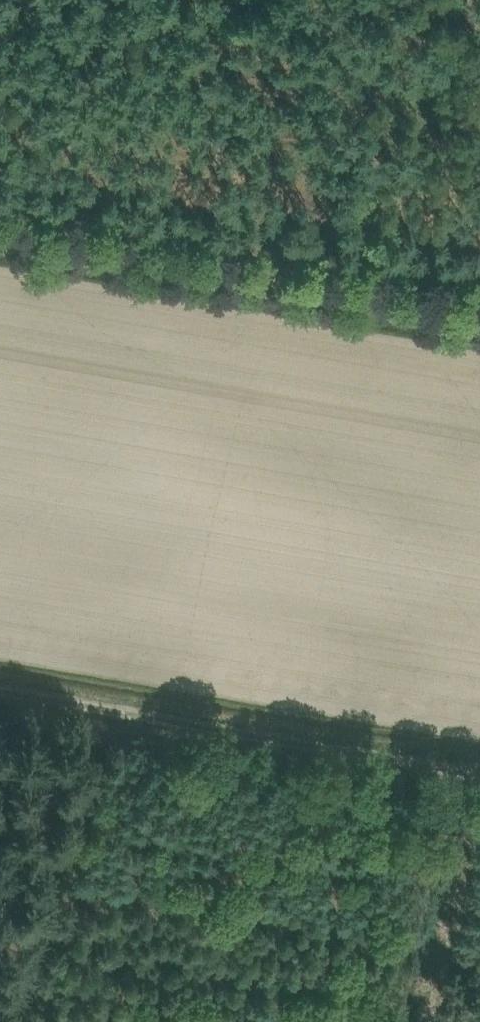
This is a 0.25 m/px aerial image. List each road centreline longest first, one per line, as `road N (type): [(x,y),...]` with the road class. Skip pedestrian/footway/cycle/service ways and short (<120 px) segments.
road 1 (track): [(479,325),(0,240)]
road 2 (track): [(0,687),(479,767)]

